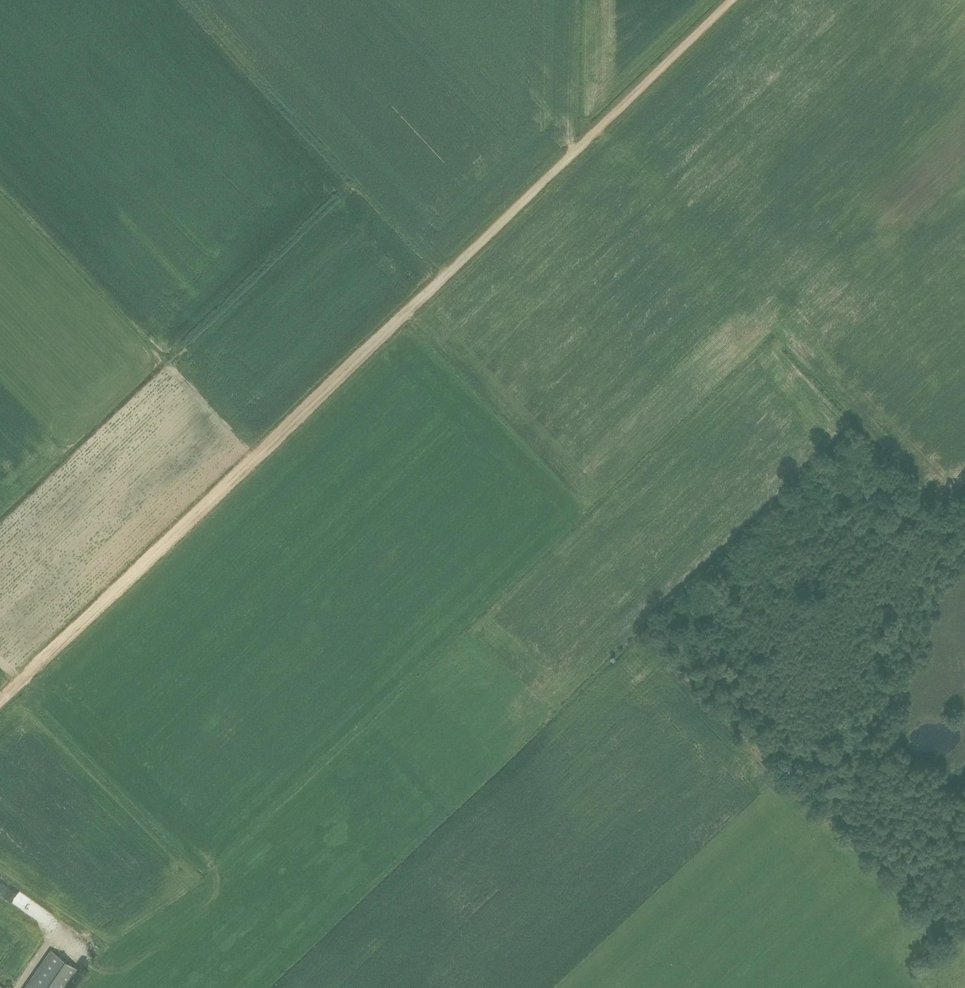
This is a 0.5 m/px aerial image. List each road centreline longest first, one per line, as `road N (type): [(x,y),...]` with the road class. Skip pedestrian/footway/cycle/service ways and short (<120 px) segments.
road 1 (track): [(0,702),(734,0)]

